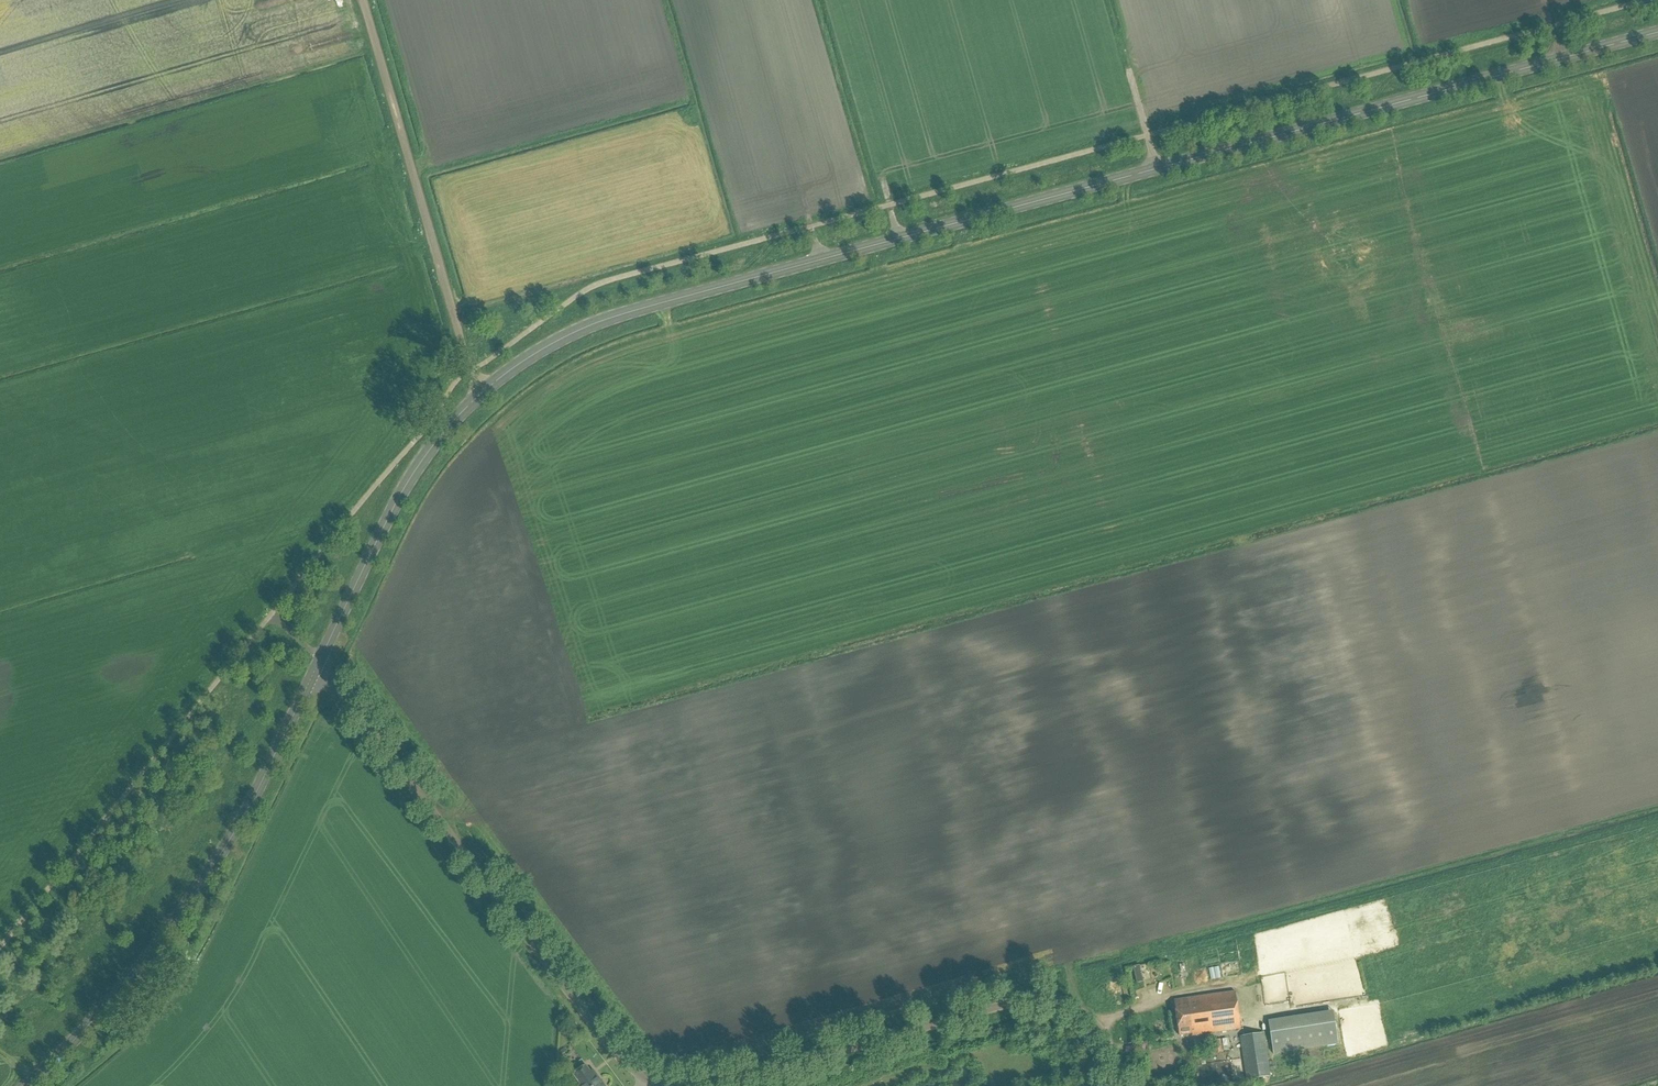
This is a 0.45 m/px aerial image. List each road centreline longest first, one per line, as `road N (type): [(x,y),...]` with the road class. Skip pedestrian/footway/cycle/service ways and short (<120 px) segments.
road 1 (tertiary): [(482,394),(555,342),(624,315),(1657,33)]
road 2 (unclassified): [(1113,1085),(1105,1049),(1083,1015),(1040,994),(689,1082),(639,1074),(320,660)]
road 3 (tertiary): [(23,1085),(135,973),(206,875),(320,660)]
road 4 (unclassified): [(482,394),(363,0)]
road 5 (tertiary): [(320,660),(416,469),(482,394)]

